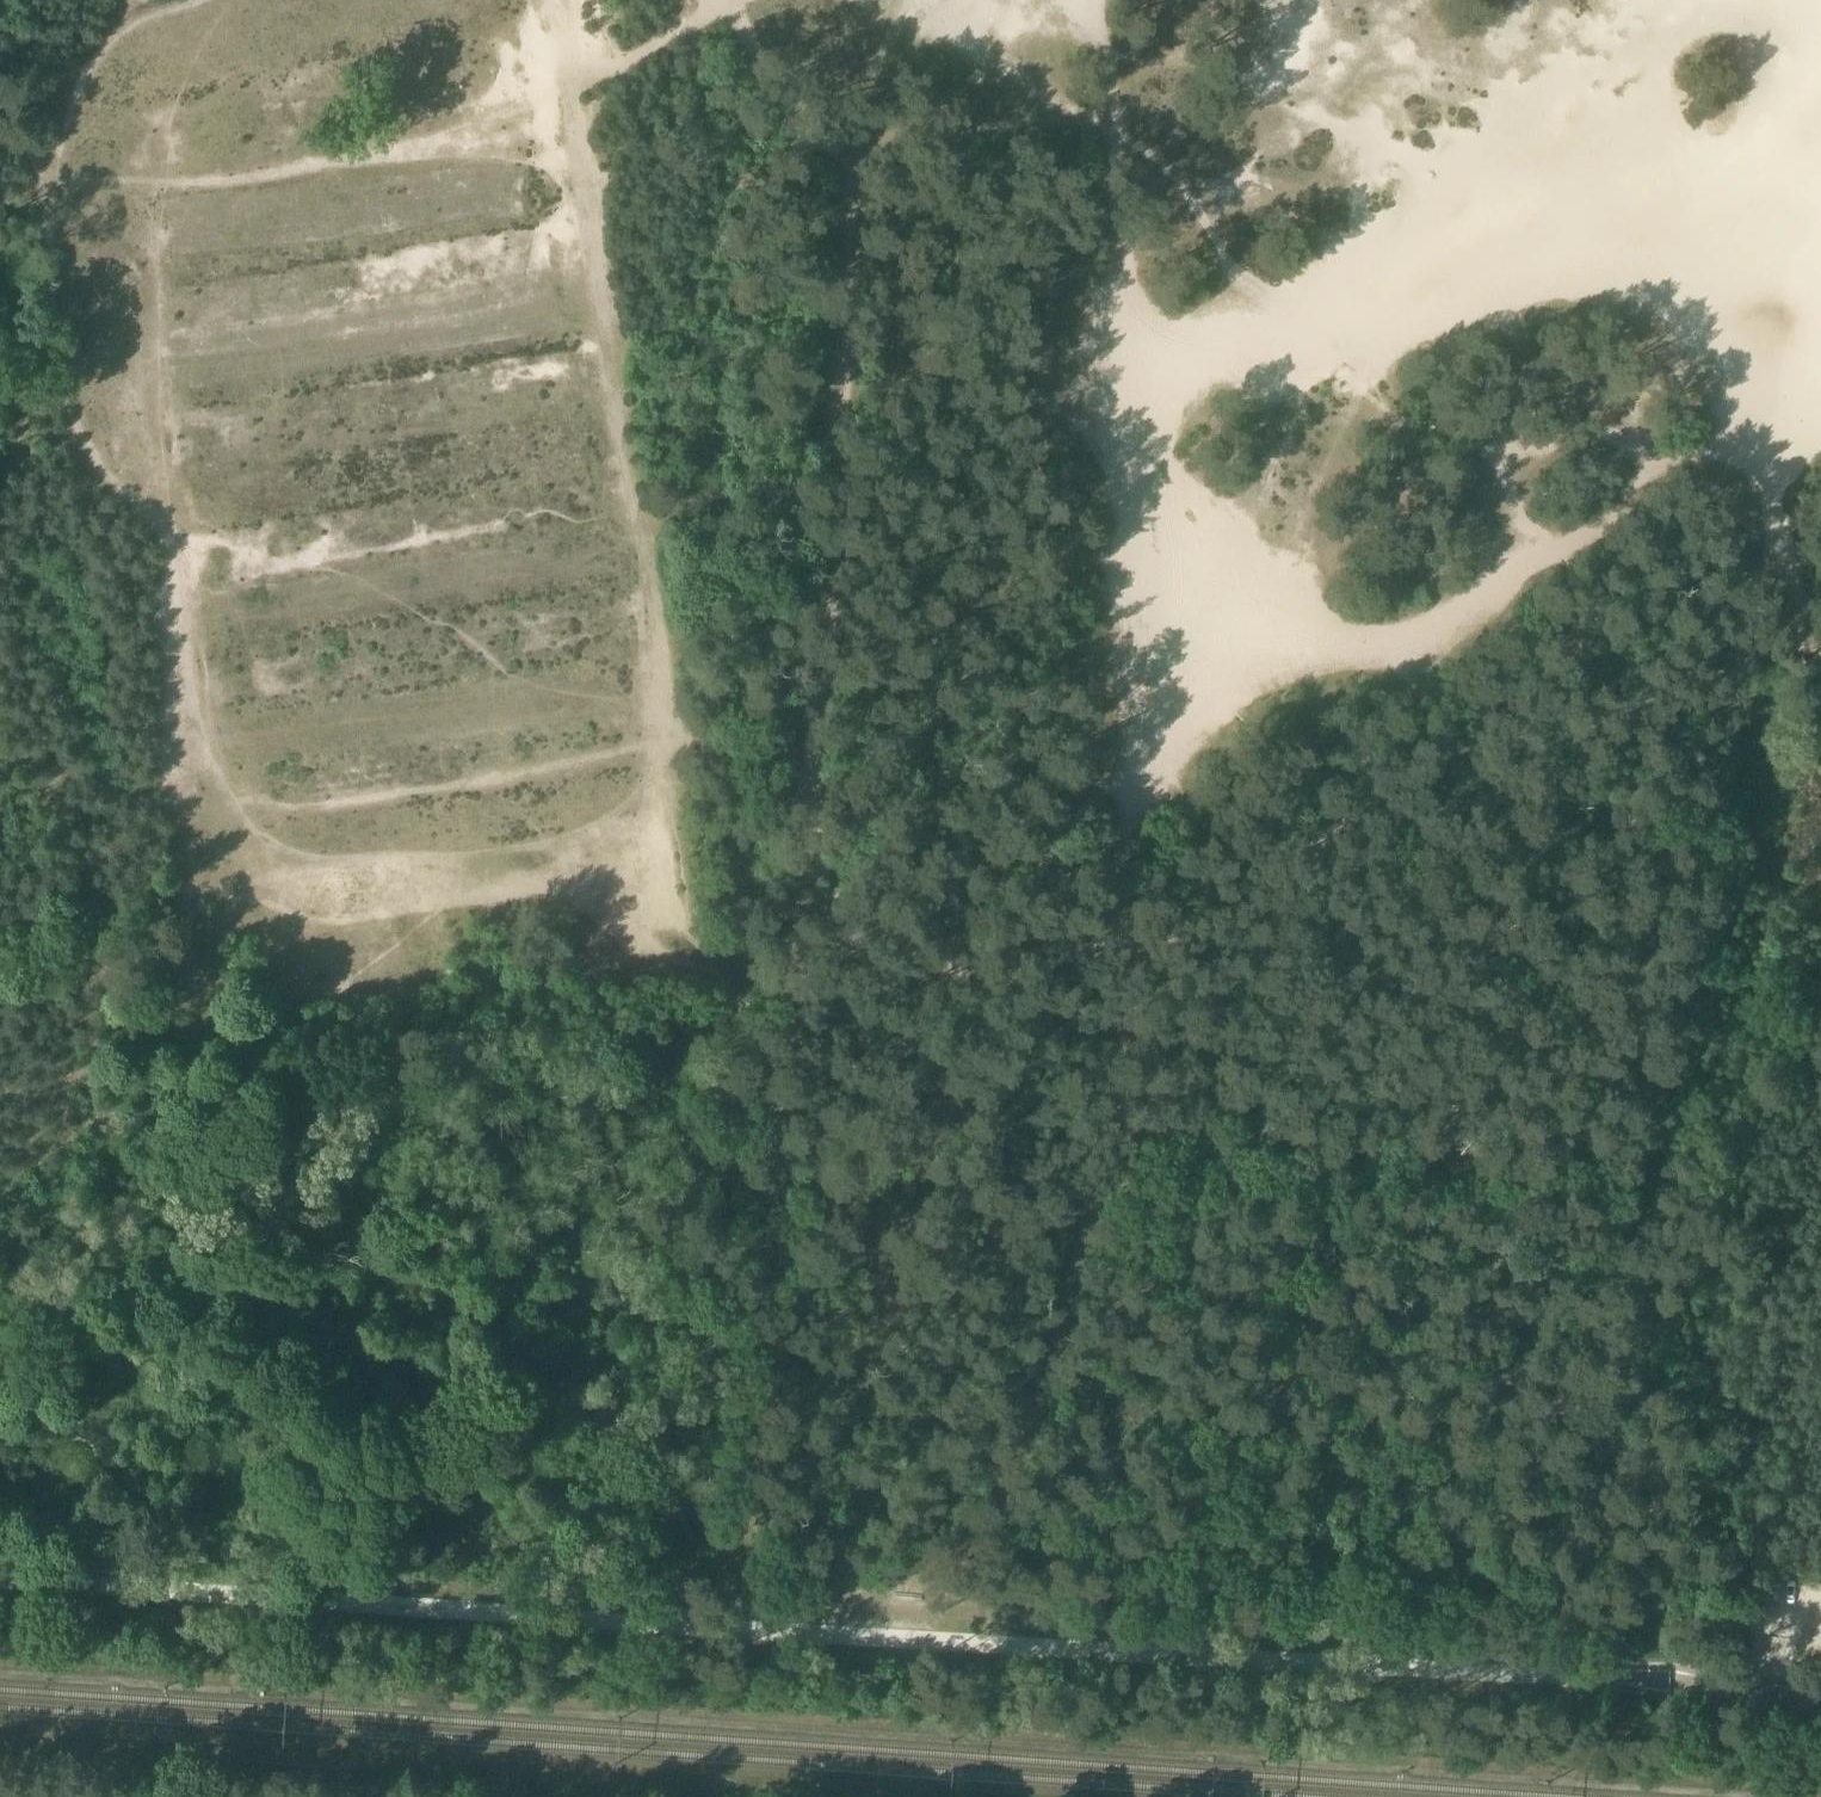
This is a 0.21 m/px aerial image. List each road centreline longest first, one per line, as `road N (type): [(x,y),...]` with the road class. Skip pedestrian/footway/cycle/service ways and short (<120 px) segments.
road 1 (unclassified): [(1820,1690),(0,1591)]
road 2 (track): [(863,144),(764,95),(727,0)]
road 3 (track): [(863,144),(833,336)]
road 4 (track): [(913,0),(884,61),(863,144)]

